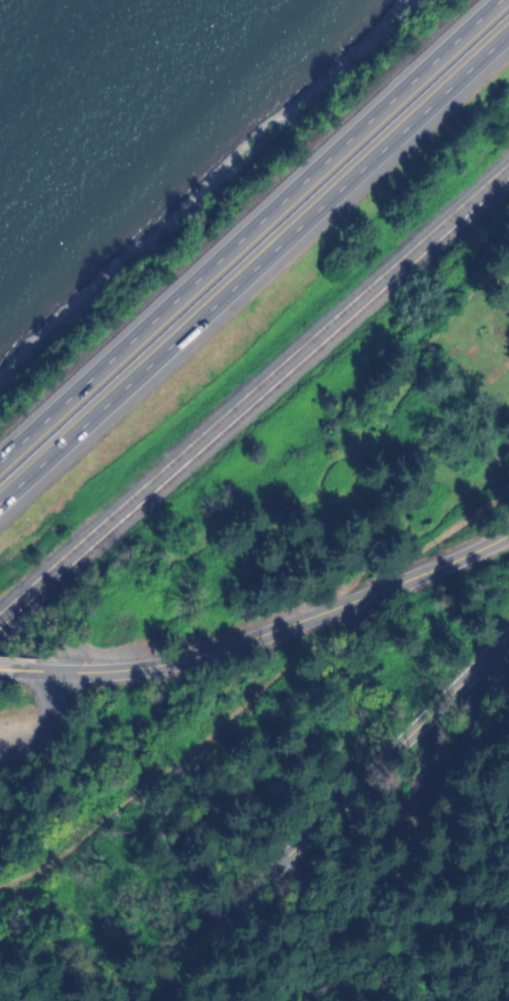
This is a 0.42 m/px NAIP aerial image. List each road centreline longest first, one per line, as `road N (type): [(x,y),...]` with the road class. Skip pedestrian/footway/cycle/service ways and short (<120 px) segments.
road 1 (motorway): [(0,502),(508,40)]
road 2 (motorway): [(491,0),(0,455)]
road 3 (tertiary): [(162,1000),(508,641)]
road 4 (secondary): [(508,543),(226,654),(109,676),(57,676)]
road 5 (track): [(330,614),(56,863),(0,892)]
road 6 (residential): [(453,705),(420,792),(274,972)]

